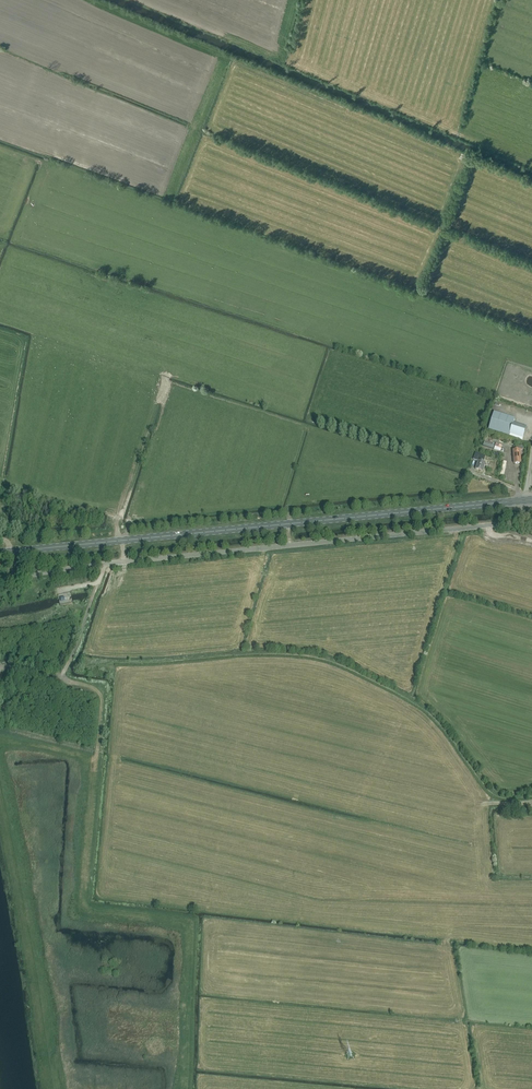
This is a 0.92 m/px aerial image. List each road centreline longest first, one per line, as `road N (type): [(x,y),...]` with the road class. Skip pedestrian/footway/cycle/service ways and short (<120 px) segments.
road 1 (unclassified): [(0,581),(531,515)]
road 2 (primary): [(0,553),(531,499)]

